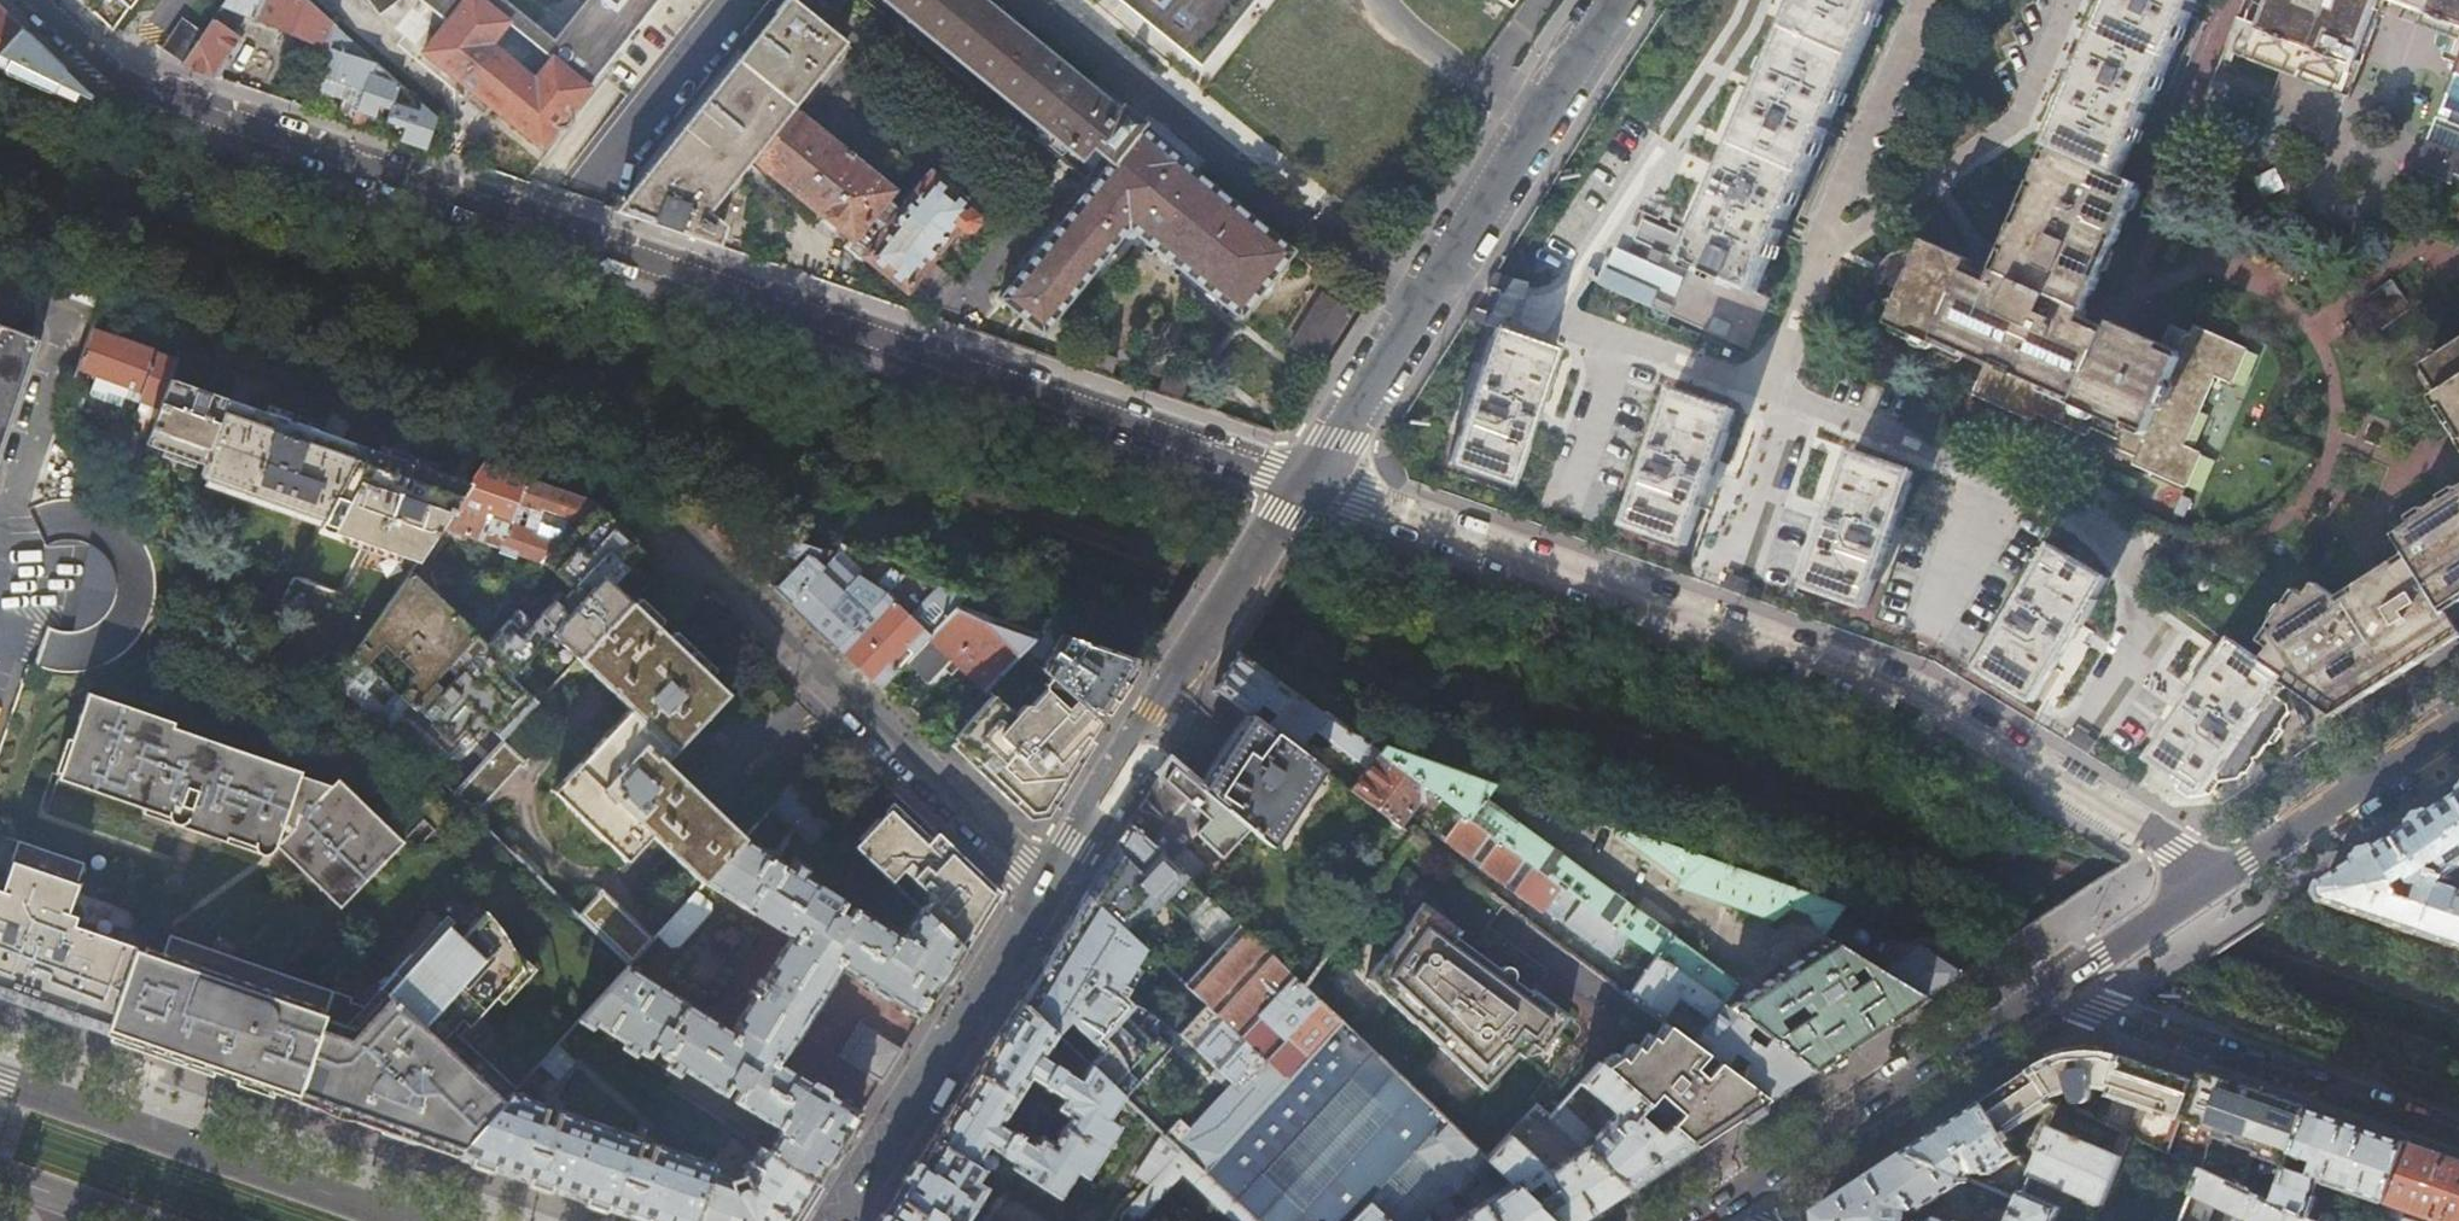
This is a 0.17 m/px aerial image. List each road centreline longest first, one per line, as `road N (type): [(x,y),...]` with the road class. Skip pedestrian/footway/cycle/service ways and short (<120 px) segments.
road 1 (residential): [(30,0),(117,82),(1302,483)]
road 2 (residential): [(1051,884),(697,574),(607,480),(143,319)]
road 3 (residential): [(2227,876),(1910,696),(1302,483)]
road 4 (tertiary): [(1618,0),(1302,483)]
road 5 (tertiary): [(1302,483),(1051,884)]
road 6 (primary): [(418,1220),(0,1078)]
road 7 (residential): [(2458,1131),(2047,991)]
road 8 (secondary): [(2047,991),(1705,1217)]
road 9 (tertiary): [(1051,884),(836,1220)]
road 10 (secondary): [(2458,721),(2227,876)]
road 11 (secondary): [(2227,876),(2047,991)]

